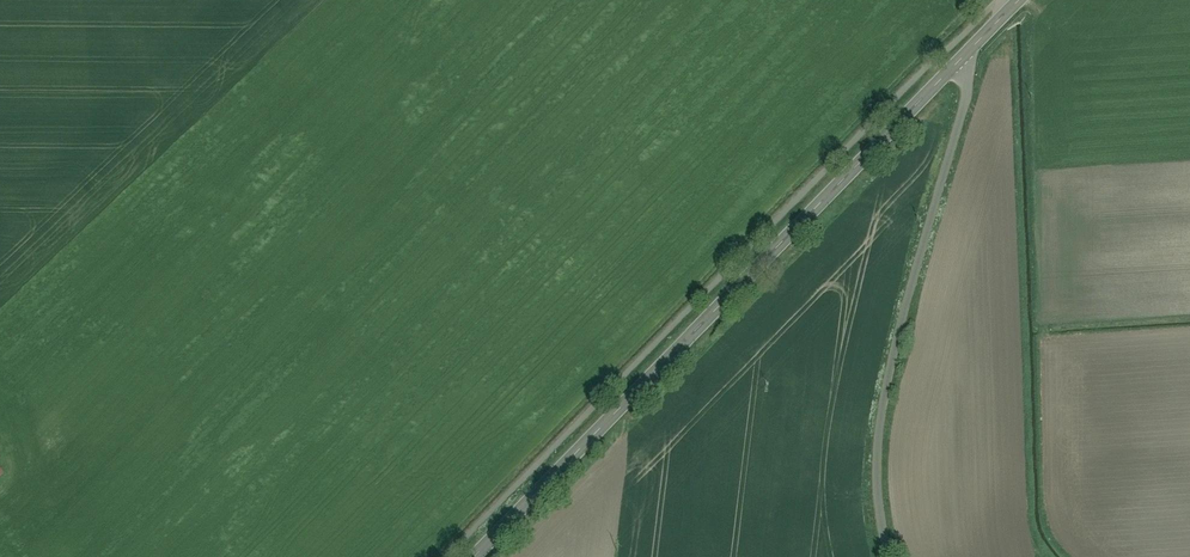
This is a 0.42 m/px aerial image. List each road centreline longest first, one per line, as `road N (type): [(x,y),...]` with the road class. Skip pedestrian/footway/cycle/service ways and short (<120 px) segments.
road 1 (tertiary): [(1025,0),(479,556)]

